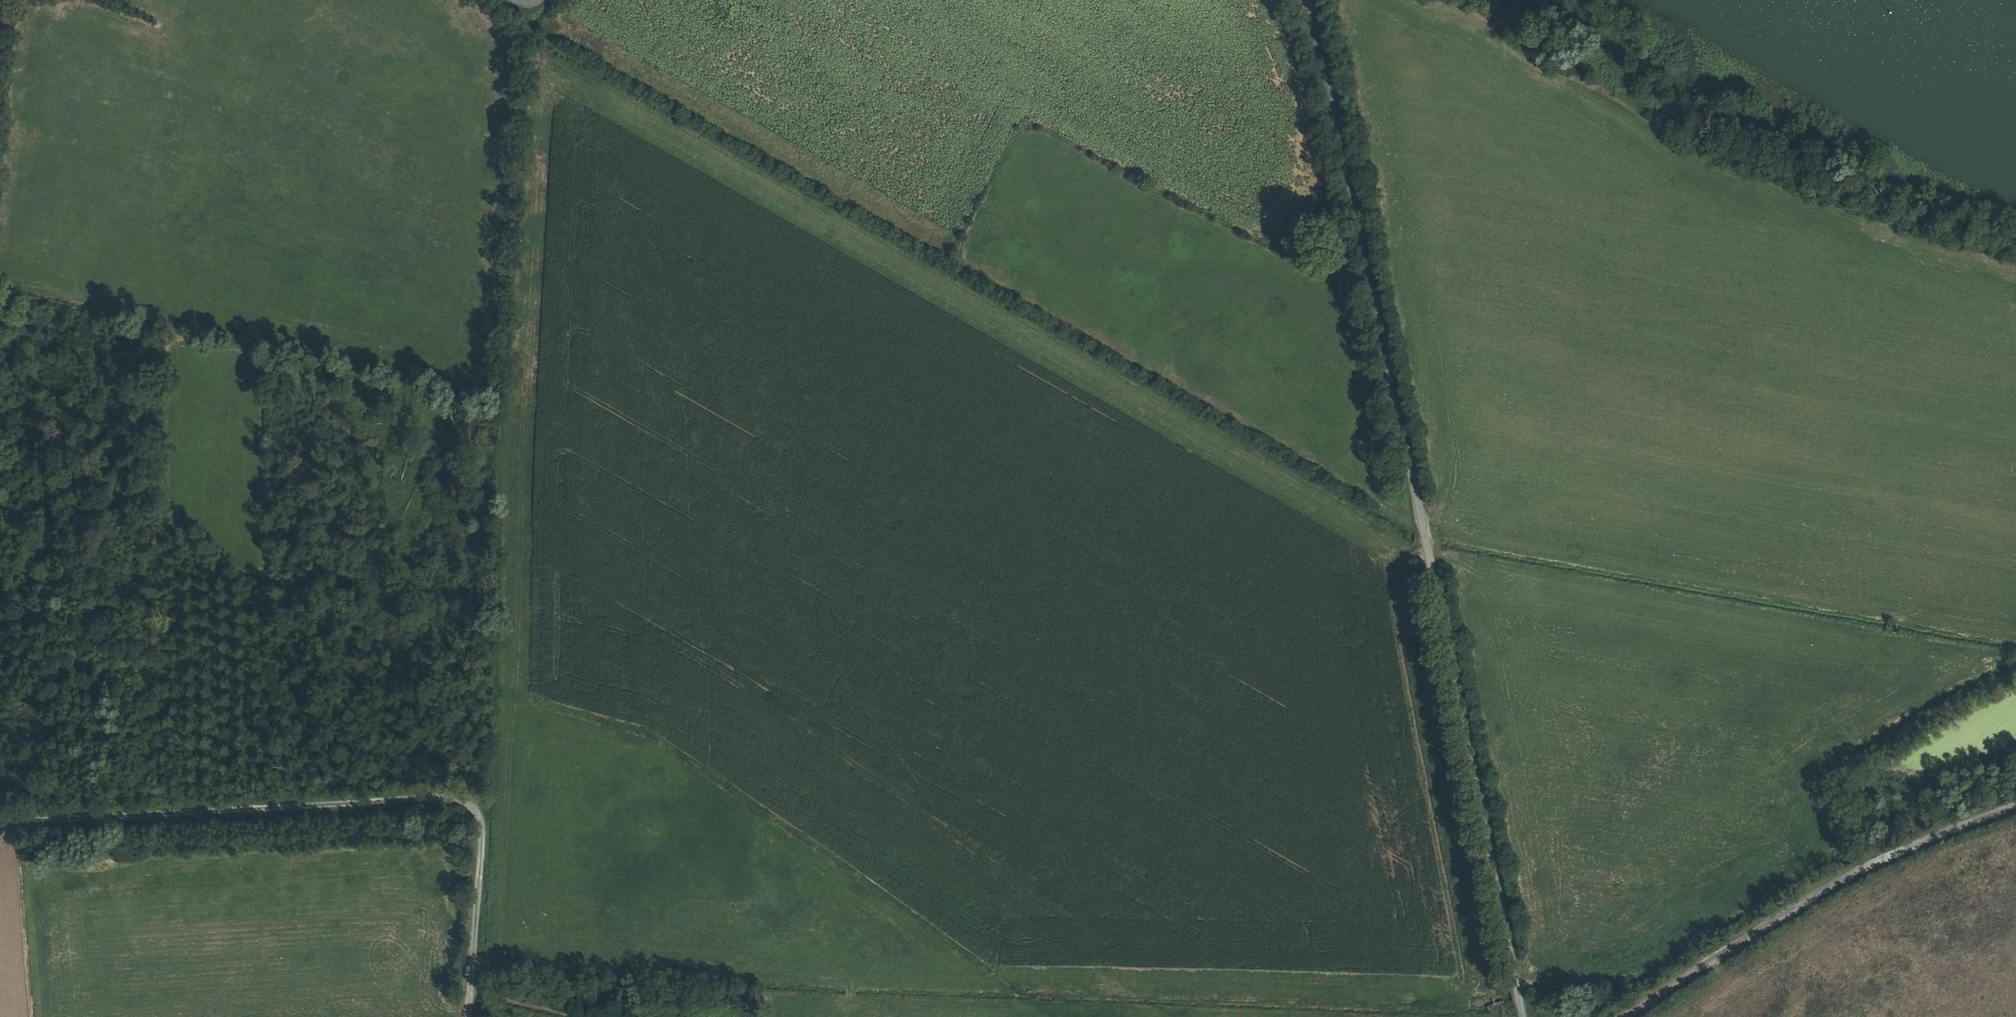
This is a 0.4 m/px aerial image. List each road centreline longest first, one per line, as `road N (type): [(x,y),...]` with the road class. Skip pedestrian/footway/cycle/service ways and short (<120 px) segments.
road 1 (unclassified): [(1522,1016),(1304,0)]
road 2 (track): [(469,1016),(482,828),(465,803),(416,799),(0,822)]
road 3 (track): [(1624,1016),(1877,862),(2015,805)]

